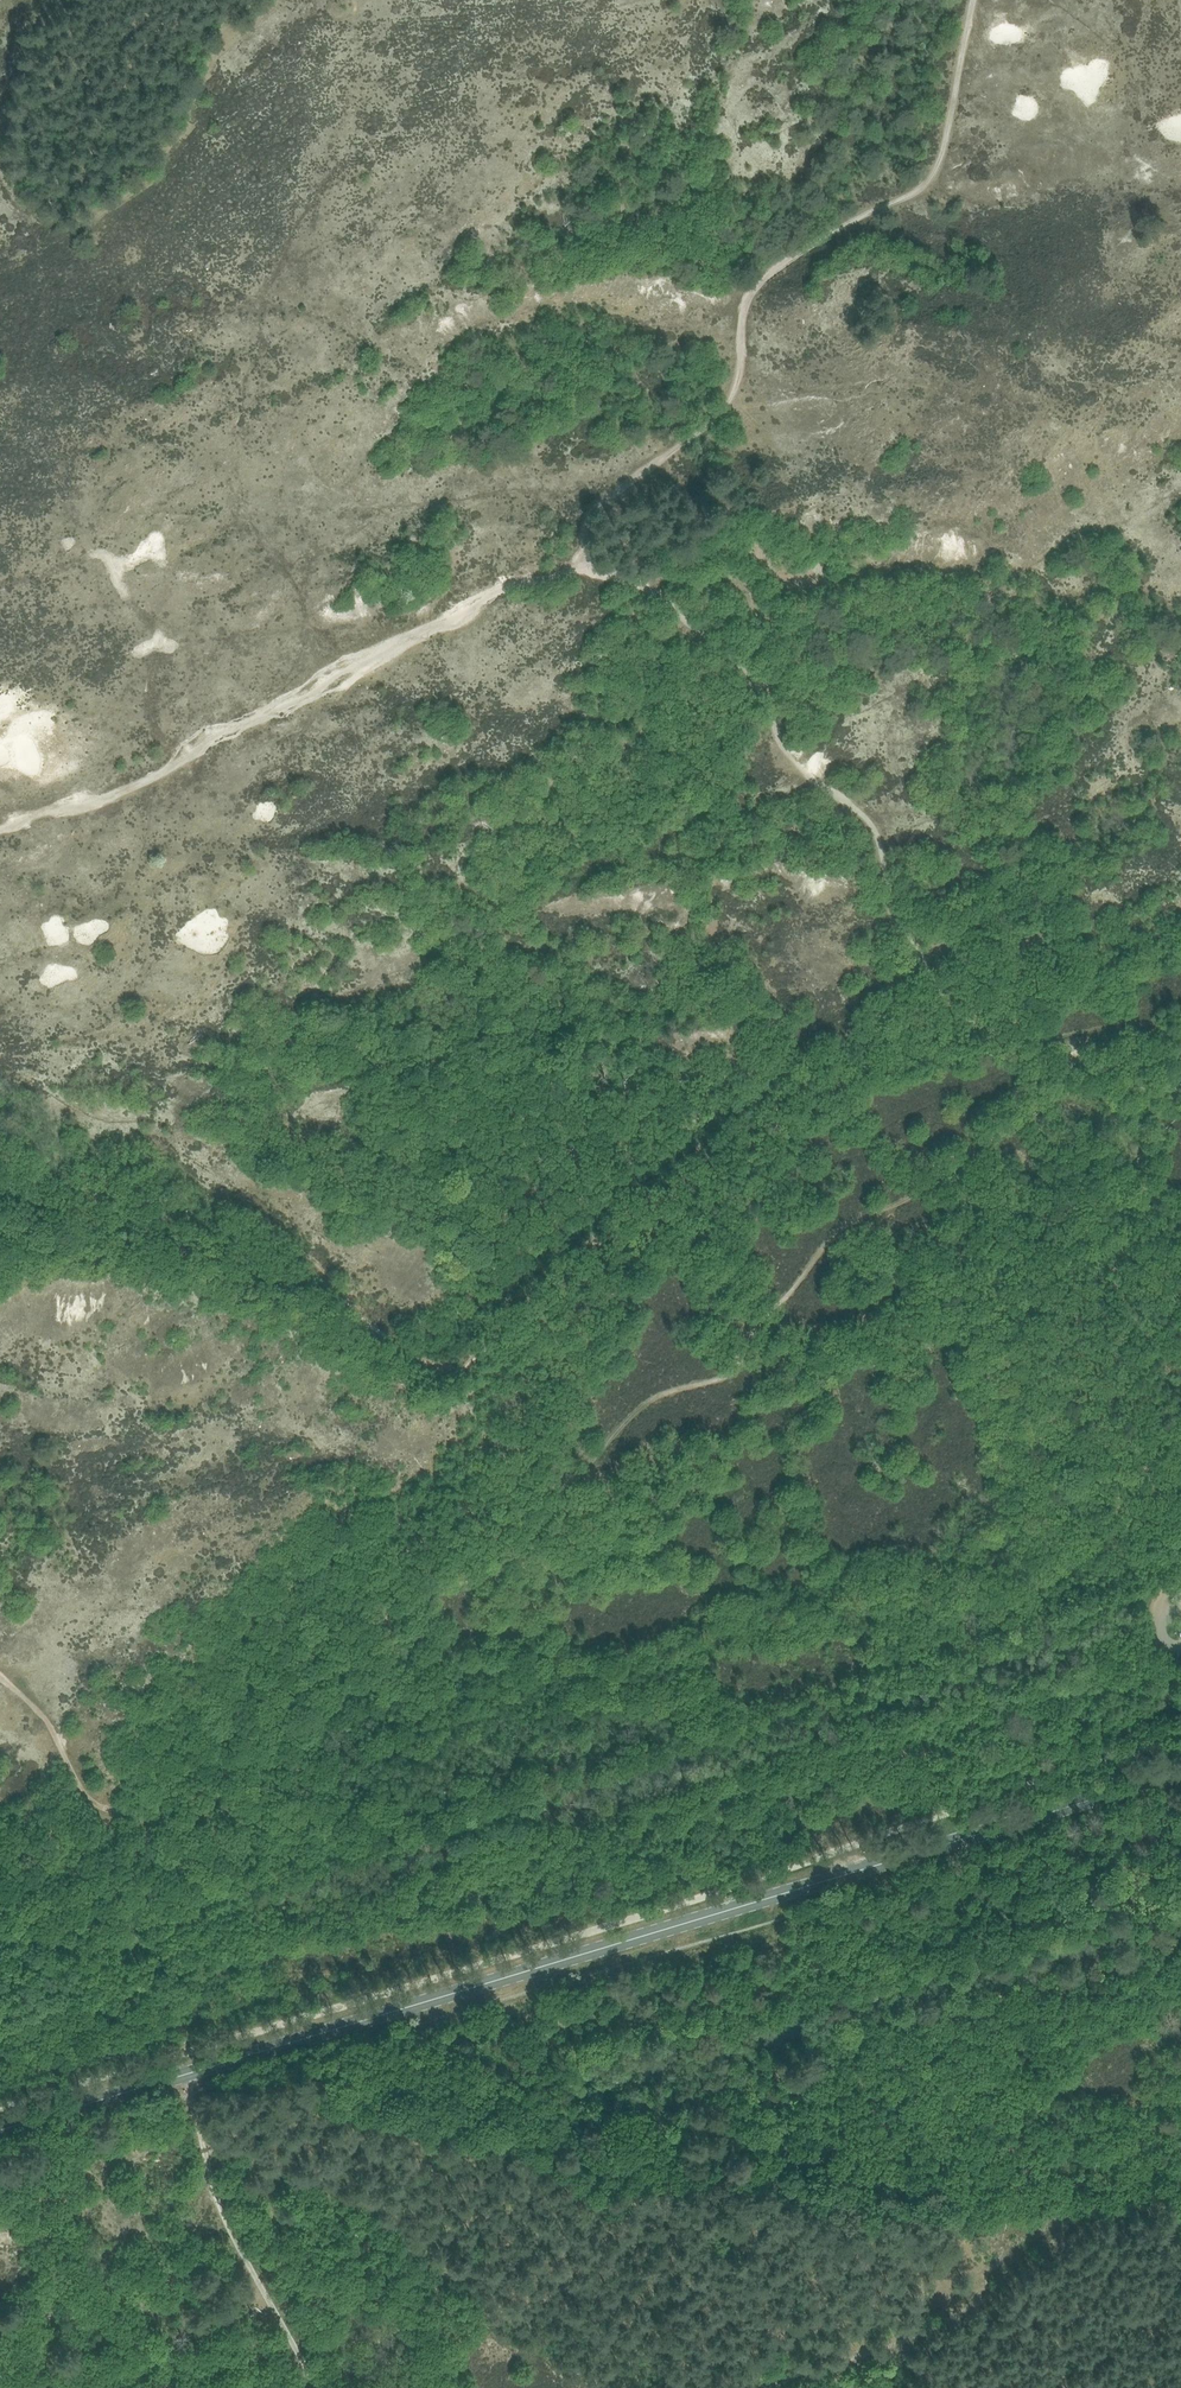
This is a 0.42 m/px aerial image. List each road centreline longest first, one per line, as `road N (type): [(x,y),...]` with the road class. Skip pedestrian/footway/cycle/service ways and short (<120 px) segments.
road 1 (secondary): [(0,2131),(1180,1774)]

